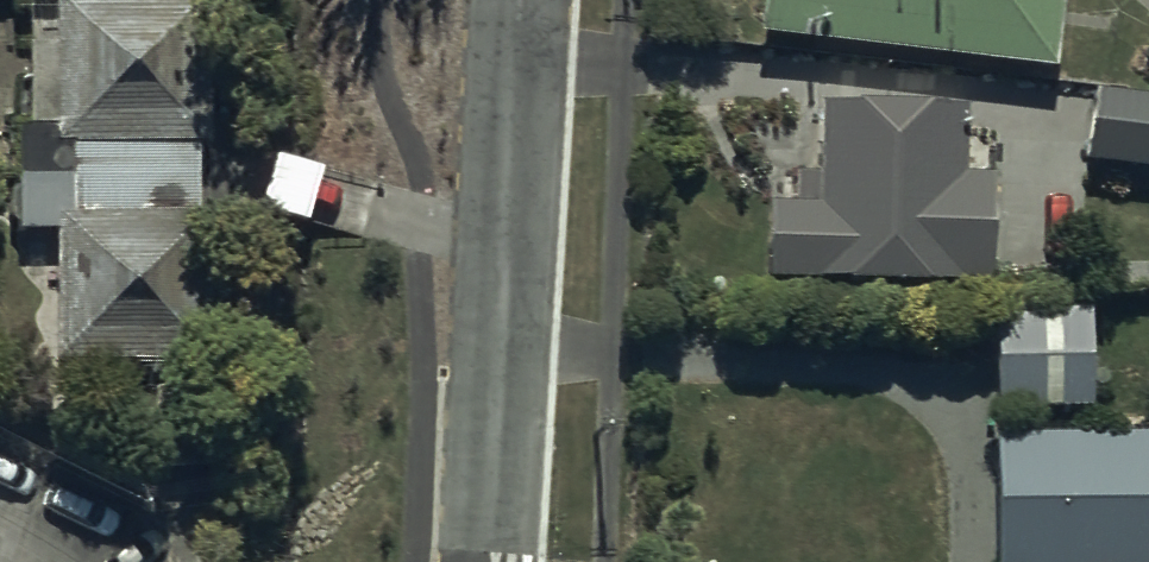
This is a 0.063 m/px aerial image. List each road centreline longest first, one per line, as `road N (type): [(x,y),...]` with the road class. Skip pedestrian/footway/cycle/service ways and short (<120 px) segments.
road 1 (residential): [(541,0),(505,561)]

